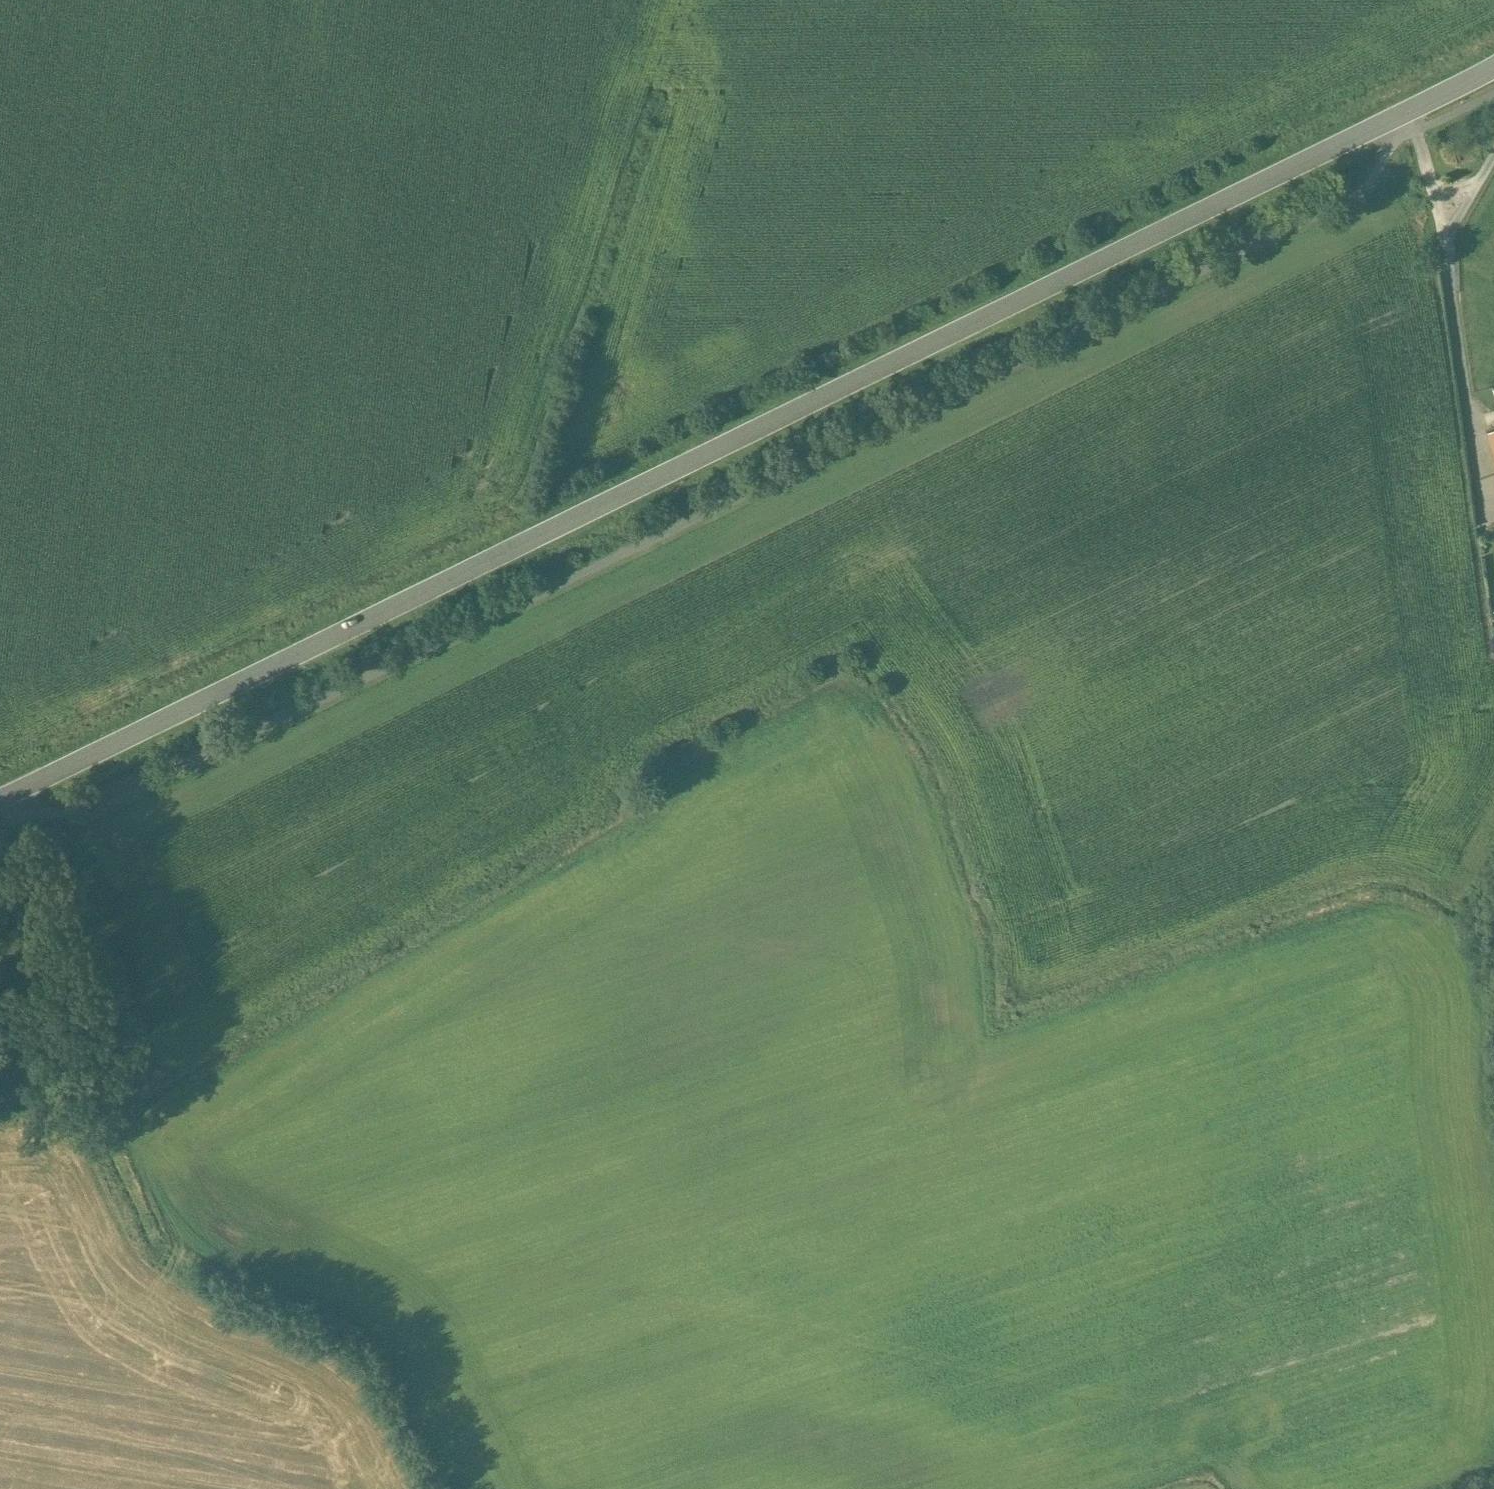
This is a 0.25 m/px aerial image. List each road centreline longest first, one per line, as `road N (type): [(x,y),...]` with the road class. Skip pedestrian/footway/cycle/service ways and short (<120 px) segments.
road 1 (secondary): [(1493,65),(0,800)]

